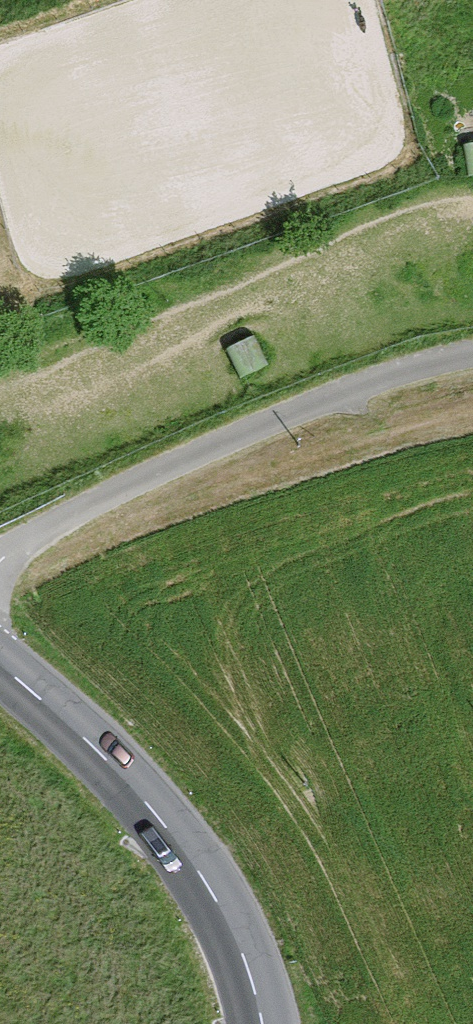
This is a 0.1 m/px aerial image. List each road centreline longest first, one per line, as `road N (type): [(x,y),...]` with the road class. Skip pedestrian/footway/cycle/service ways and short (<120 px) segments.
road 1 (track): [(0,562),(58,521),(192,456),(336,393),(472,351)]
road 2 (secondary): [(262,1023),(233,931),(166,827),(104,757),(0,665)]

